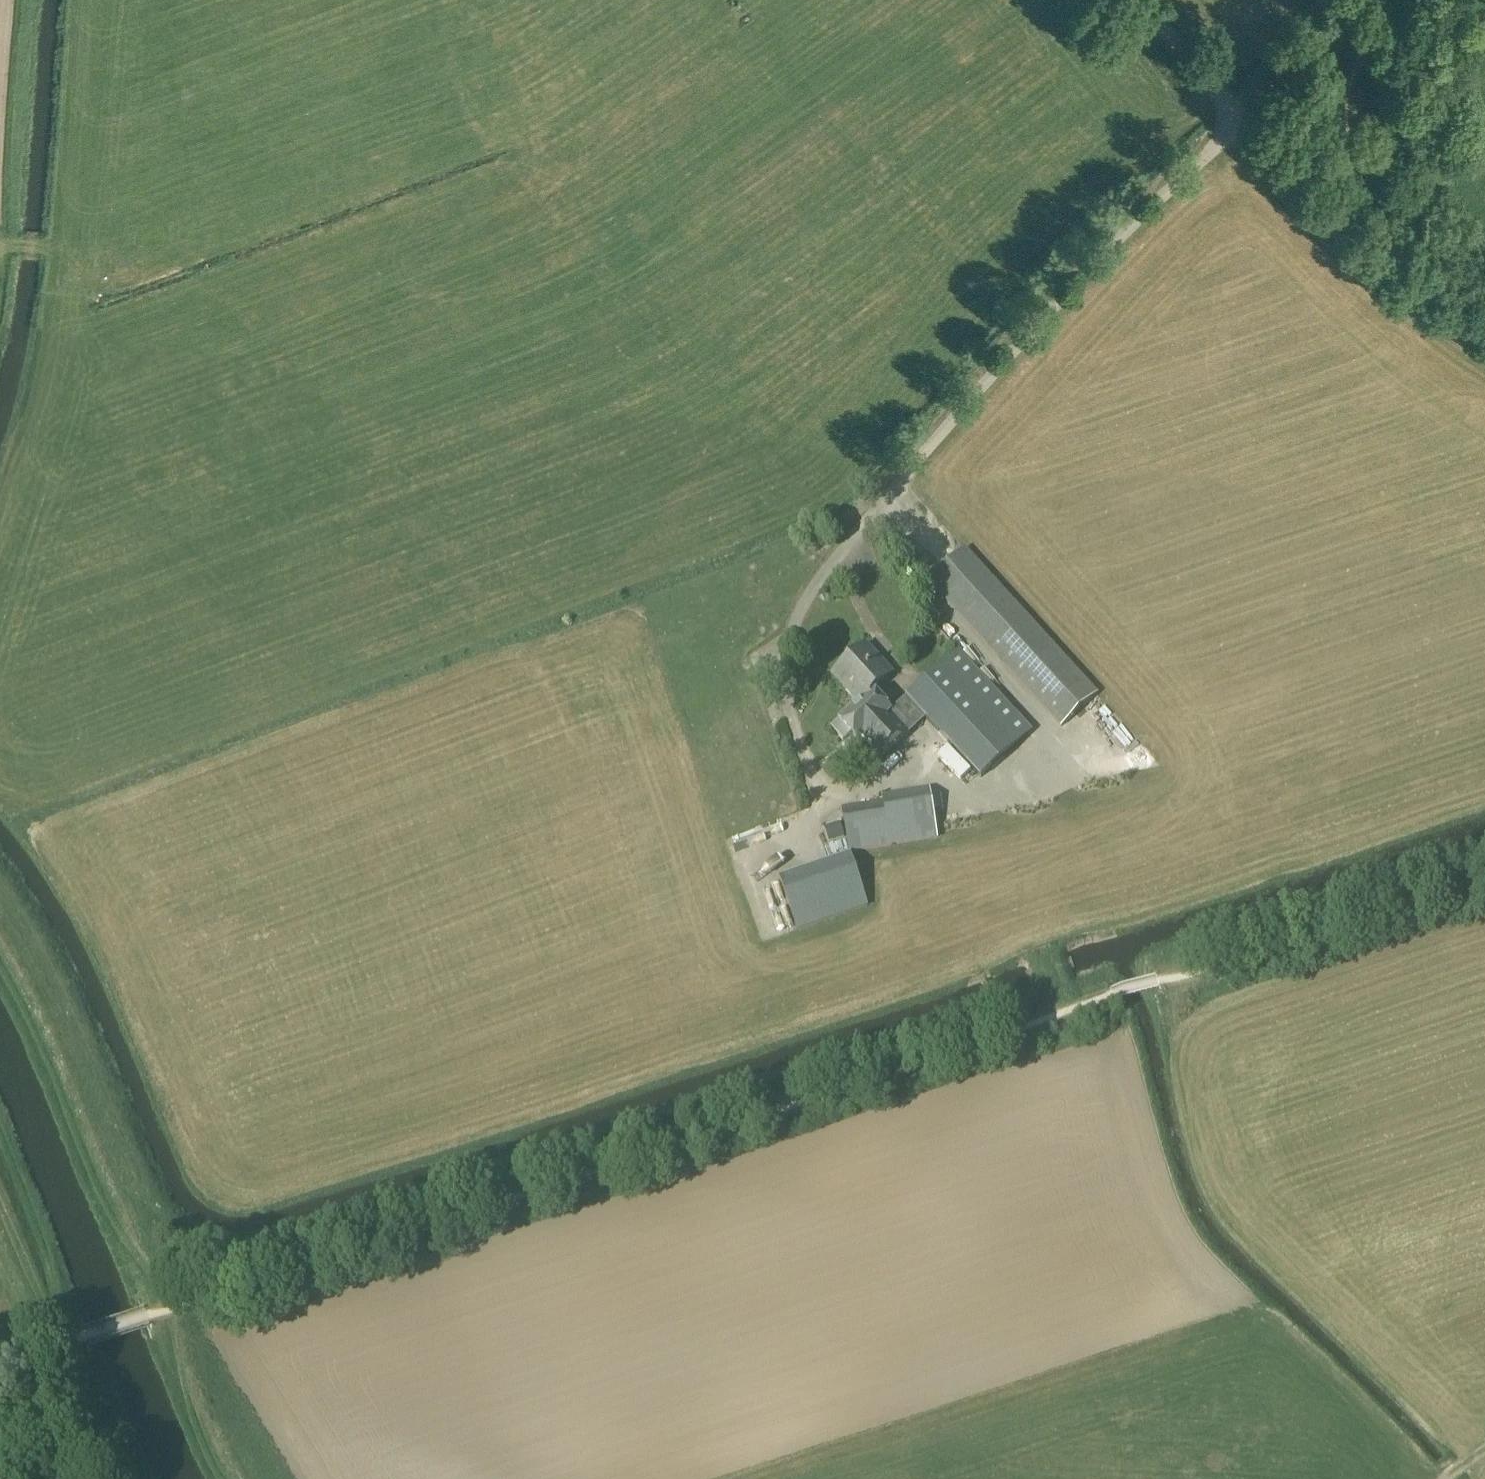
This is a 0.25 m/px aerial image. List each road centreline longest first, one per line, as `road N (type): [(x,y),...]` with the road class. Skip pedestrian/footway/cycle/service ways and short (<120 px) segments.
road 1 (unclassified): [(887,499),(992,373),(1245,116)]
road 2 (track): [(1484,342),(1440,311),(1245,116)]
road 3 (unclassified): [(1245,116),(1140,0)]

